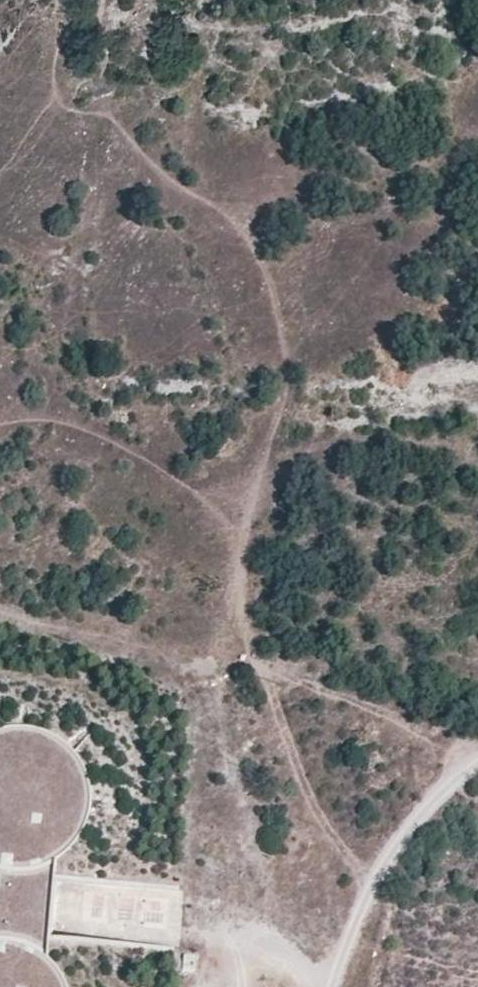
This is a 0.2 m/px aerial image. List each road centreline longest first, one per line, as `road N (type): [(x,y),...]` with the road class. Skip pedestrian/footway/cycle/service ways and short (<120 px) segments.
road 1 (track): [(363,898),(355,865),(316,808),(234,598),(263,457),(282,406),(286,357),(270,274),(229,219),(141,154),(105,100)]
road 2 (track): [(247,532),(176,478),(69,423),(0,423)]
road 3 (track): [(477,756),(423,804),(363,898),(333,986)]
road 4 (track): [(477,752),(258,658)]

